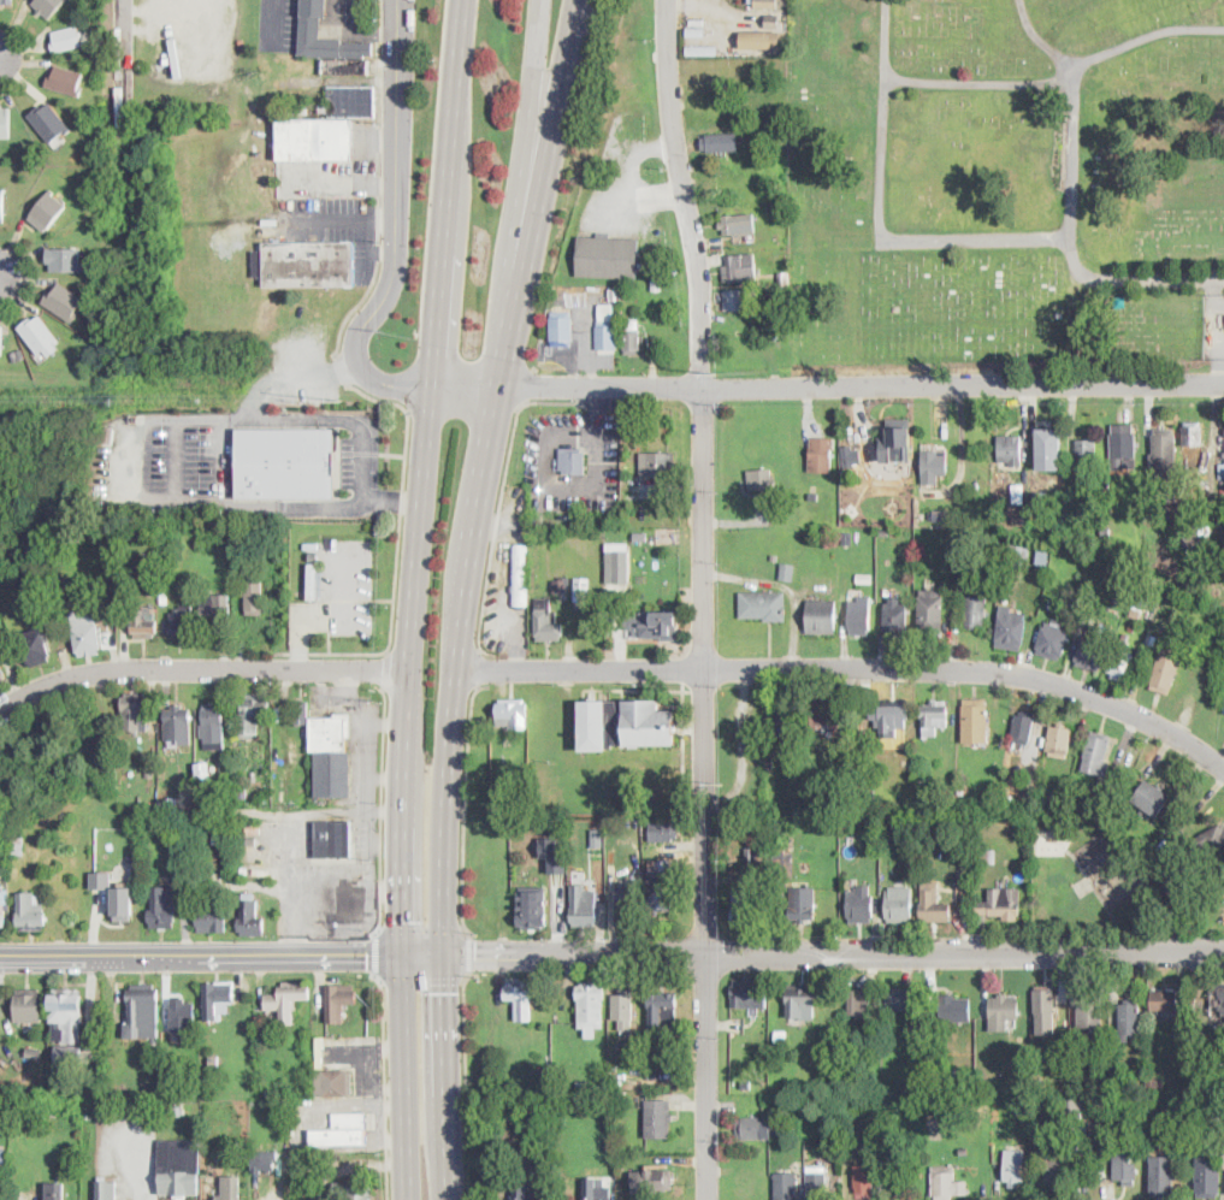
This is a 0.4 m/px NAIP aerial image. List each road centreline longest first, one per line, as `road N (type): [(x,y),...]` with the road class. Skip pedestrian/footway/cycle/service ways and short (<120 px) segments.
road 1 (residential): [(667,4),(669,110),(699,278),(704,389),(706,1199)]
road 2 (primary): [(432,386),(402,786),(406,1199)]
road 3 (residential): [(1223,386),(432,386)]
road 4 (residential): [(1223,767),(1147,720),(1019,675),(457,672)]
road 5 (tertiary): [(1223,951),(447,956)]
road 6 (residential): [(399,0),(396,261),(356,353),(373,377),(432,386)]
road 7 (residential): [(408,672),(116,670),(52,682),(0,709)]
road 8 (primary): [(464,0),(432,386)]
road 9 (primary): [(447,956),(457,672)]
road 10 (primary): [(539,205),(580,0)]
road 11 (primary): [(539,205),(524,158),(542,0)]
road 12 (secondary): [(403,953),(199,952)]
road 13 (primary): [(468,581),(505,386)]
road 14 (primary): [(450,1145),(447,956)]
road 15 (residential): [(125,0),(125,166)]
road 16 (secondary): [(131,952),(0,953)]

